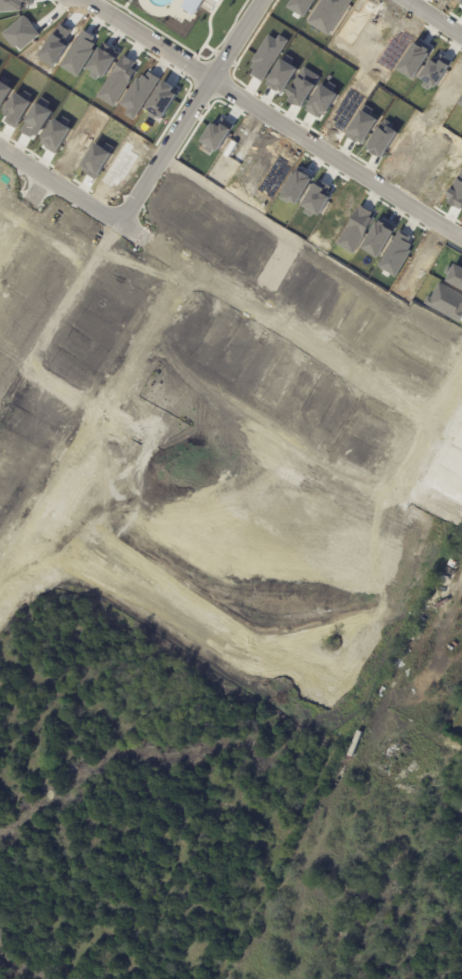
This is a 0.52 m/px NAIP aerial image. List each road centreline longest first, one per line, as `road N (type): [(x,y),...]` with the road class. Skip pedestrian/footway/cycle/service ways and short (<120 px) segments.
road 1 (residential): [(90,0),(461,238)]
road 2 (residential): [(0,569),(185,271),(115,223)]
road 3 (residential): [(185,271),(426,426)]
road 4 (residential): [(258,0),(115,223)]
road 5 (residential): [(0,148),(115,223)]

